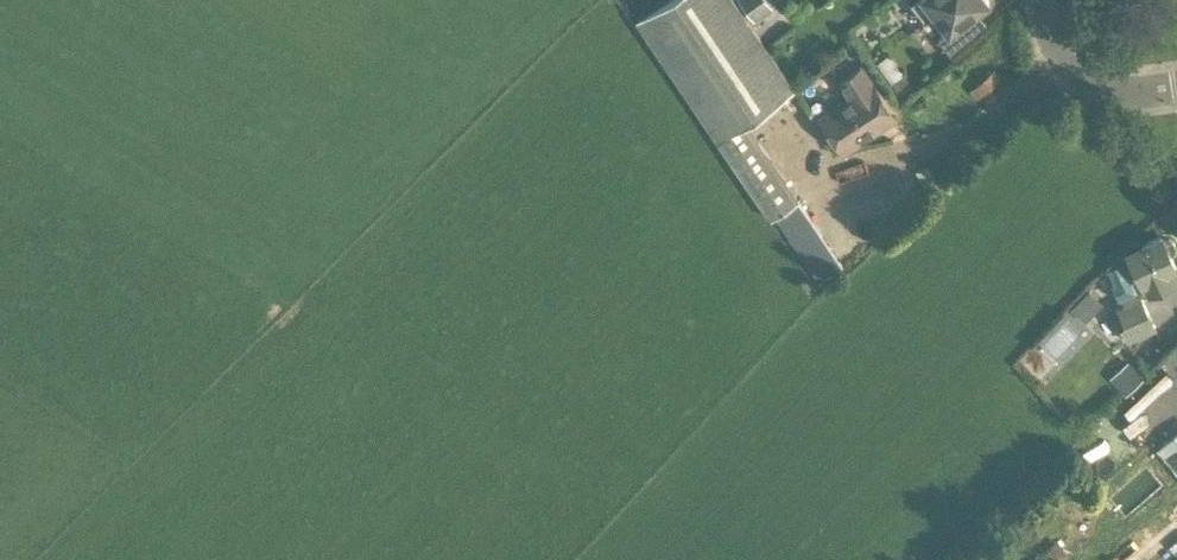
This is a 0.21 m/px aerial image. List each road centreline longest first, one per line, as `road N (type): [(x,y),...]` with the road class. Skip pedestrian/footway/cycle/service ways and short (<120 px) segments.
road 1 (residential): [(1176,86),(1132,91),(1094,82),(1061,56),(1042,0)]

